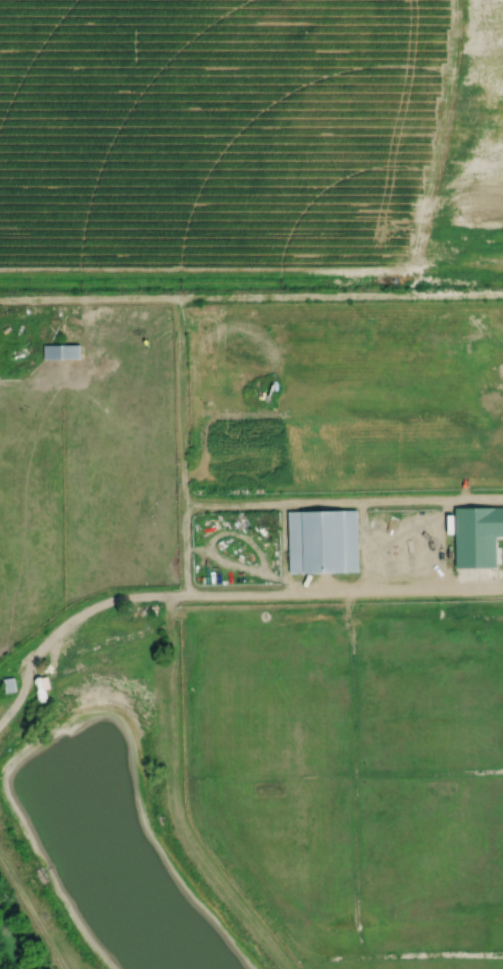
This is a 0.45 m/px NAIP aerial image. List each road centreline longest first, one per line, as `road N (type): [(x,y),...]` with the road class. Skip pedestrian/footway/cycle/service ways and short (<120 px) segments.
road 1 (track): [(292,968),(197,849),(178,805),(173,595)]
road 2 (track): [(184,478),(76,380),(60,378),(30,398),(0,391)]
road 3 (track): [(0,860),(64,968)]

